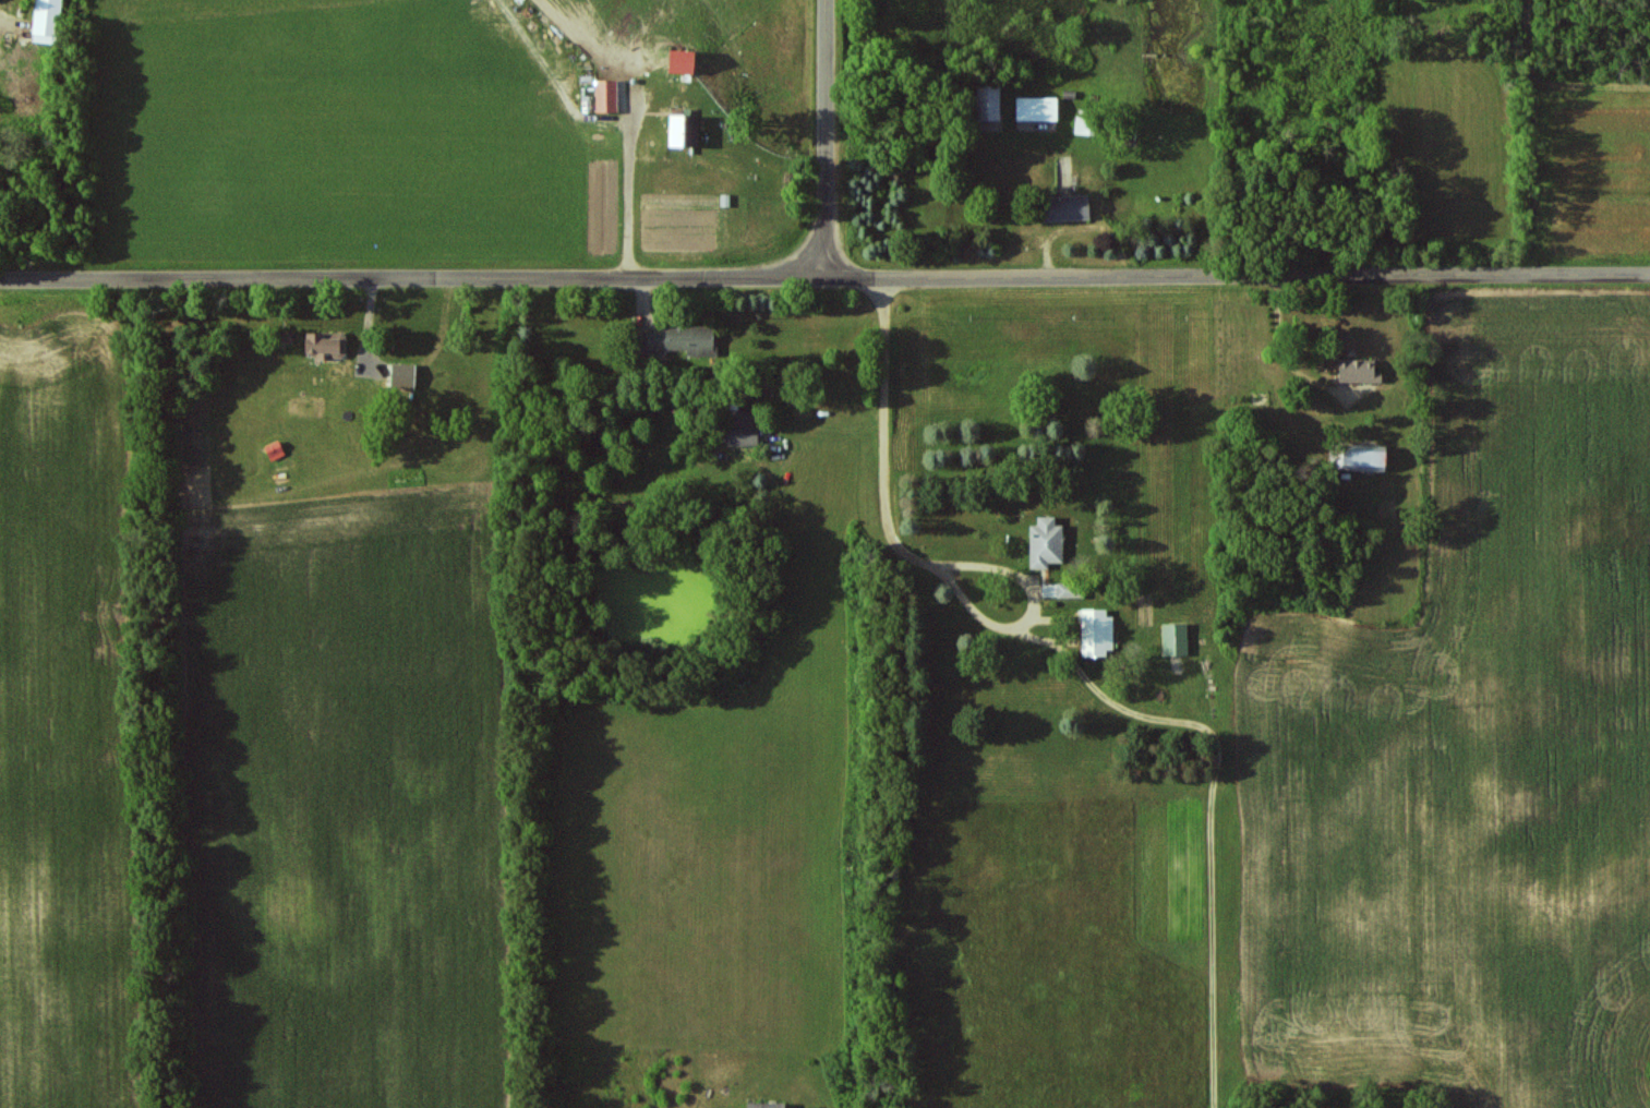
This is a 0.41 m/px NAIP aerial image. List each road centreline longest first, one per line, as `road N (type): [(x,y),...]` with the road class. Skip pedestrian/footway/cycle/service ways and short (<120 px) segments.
road 1 (residential): [(822,276),(1649,274)]
road 2 (tertiary): [(0,281),(822,276)]
road 3 (residential): [(890,276),(888,681)]
road 4 (tertiary): [(822,276),(825,0)]

